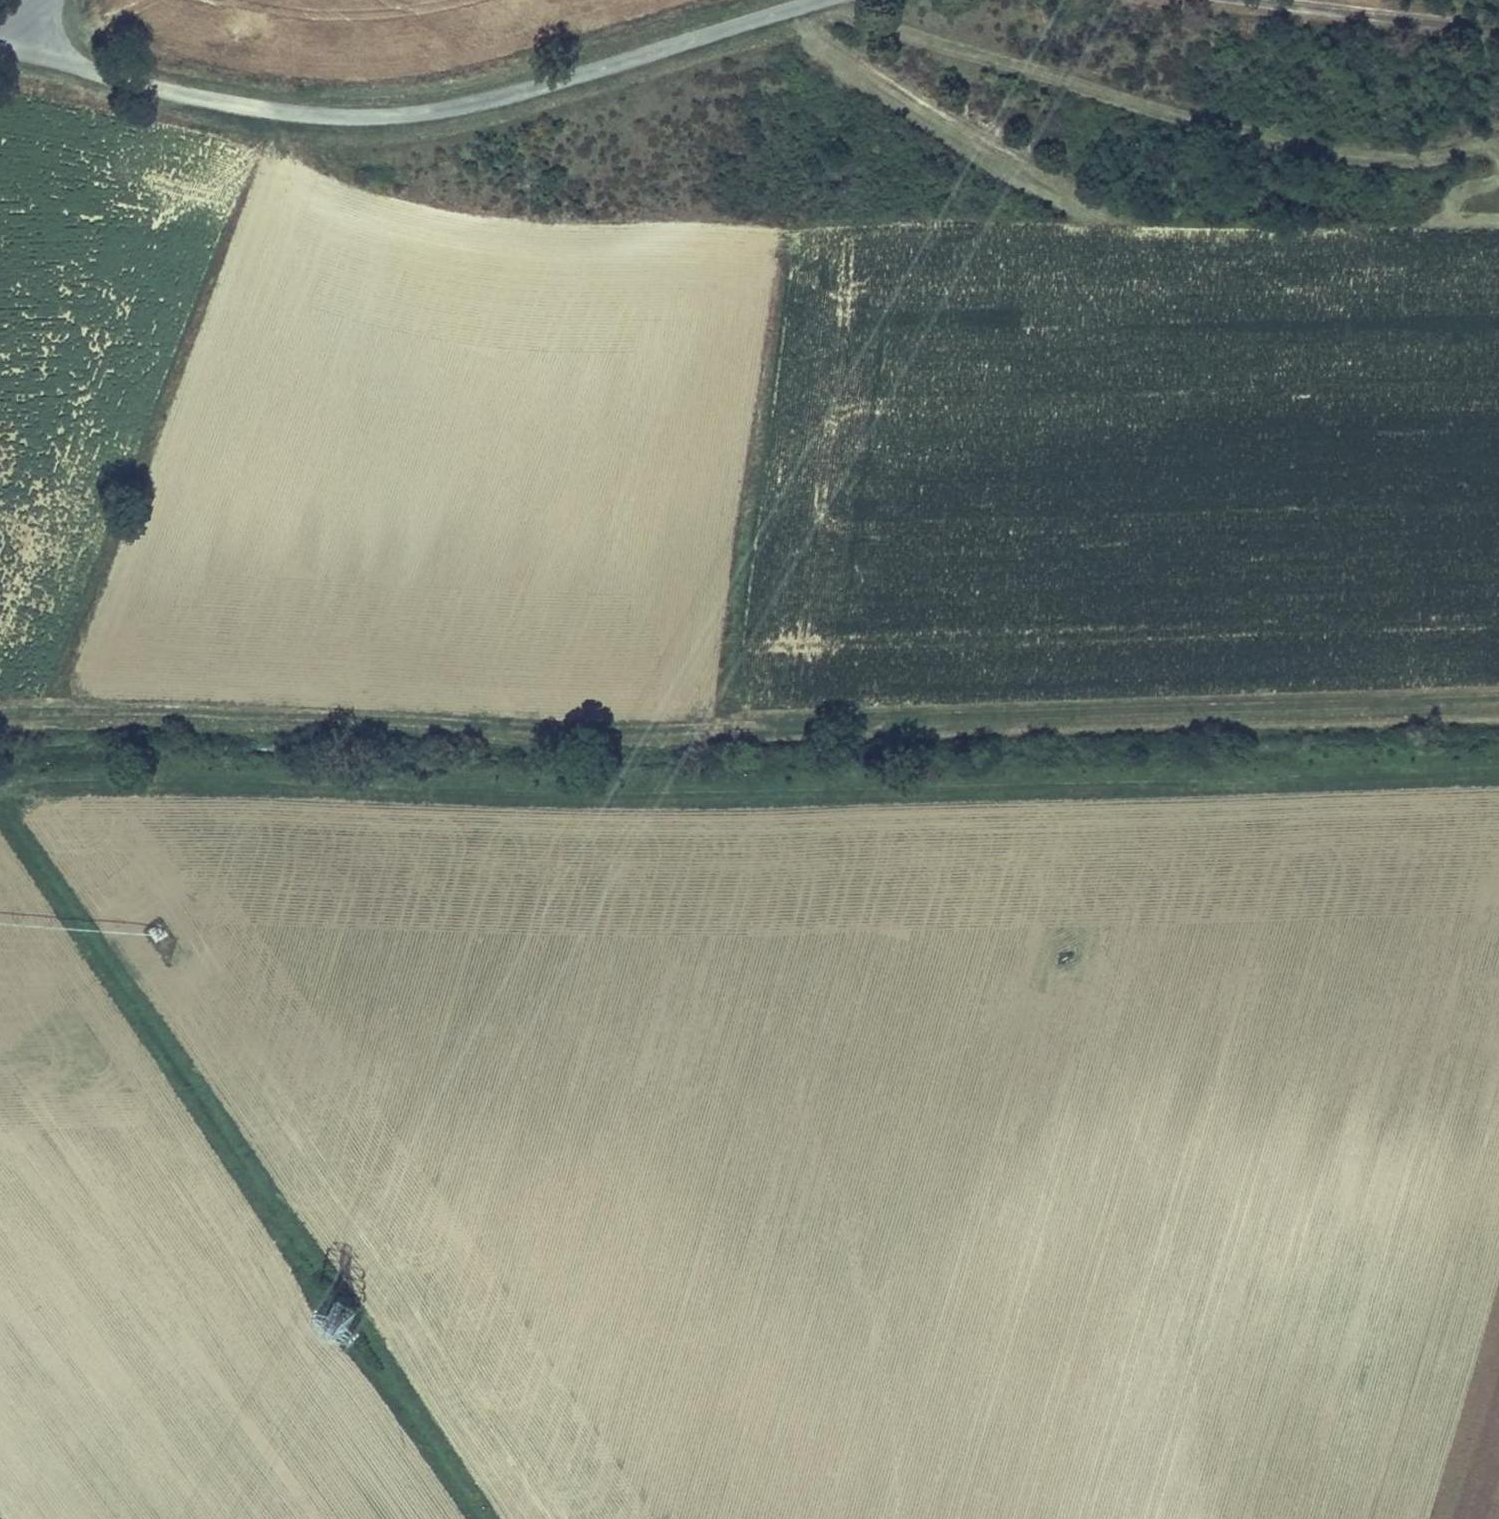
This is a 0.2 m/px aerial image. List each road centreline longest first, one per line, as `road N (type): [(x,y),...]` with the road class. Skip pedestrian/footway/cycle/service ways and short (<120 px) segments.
road 1 (track): [(0,714),(686,732),(1498,710)]
road 2 (unclassified): [(811,0),(515,96),(419,114),(203,102),(93,72),(5,18)]
road 3 (track): [(1498,32),(1284,0)]

